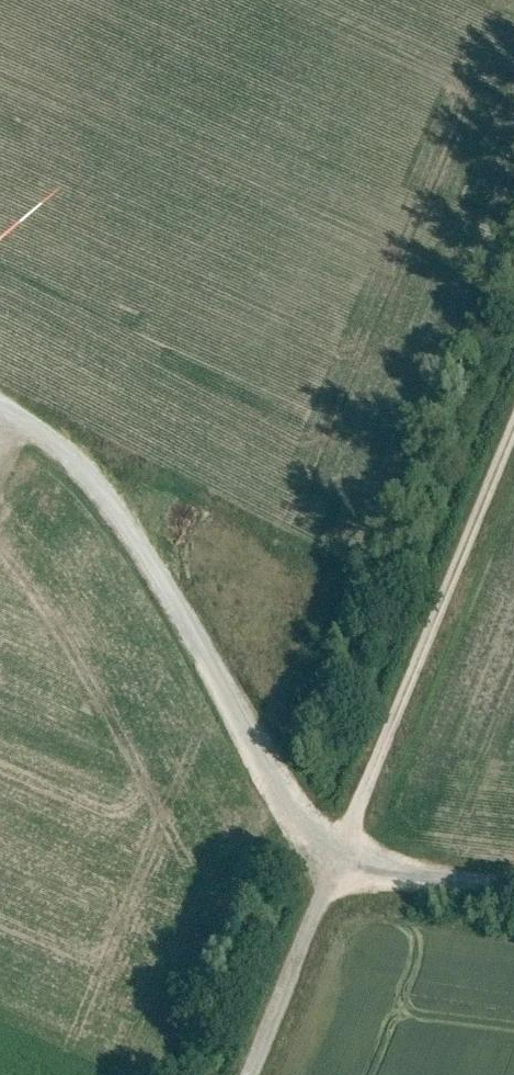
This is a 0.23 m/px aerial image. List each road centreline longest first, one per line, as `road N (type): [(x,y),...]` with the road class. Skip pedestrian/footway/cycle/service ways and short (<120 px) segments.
road 1 (unclassified): [(513,890),(333,860),(299,823),(141,540),(36,427),(0,405)]
road 2 (track): [(246,1074),(513,417)]

